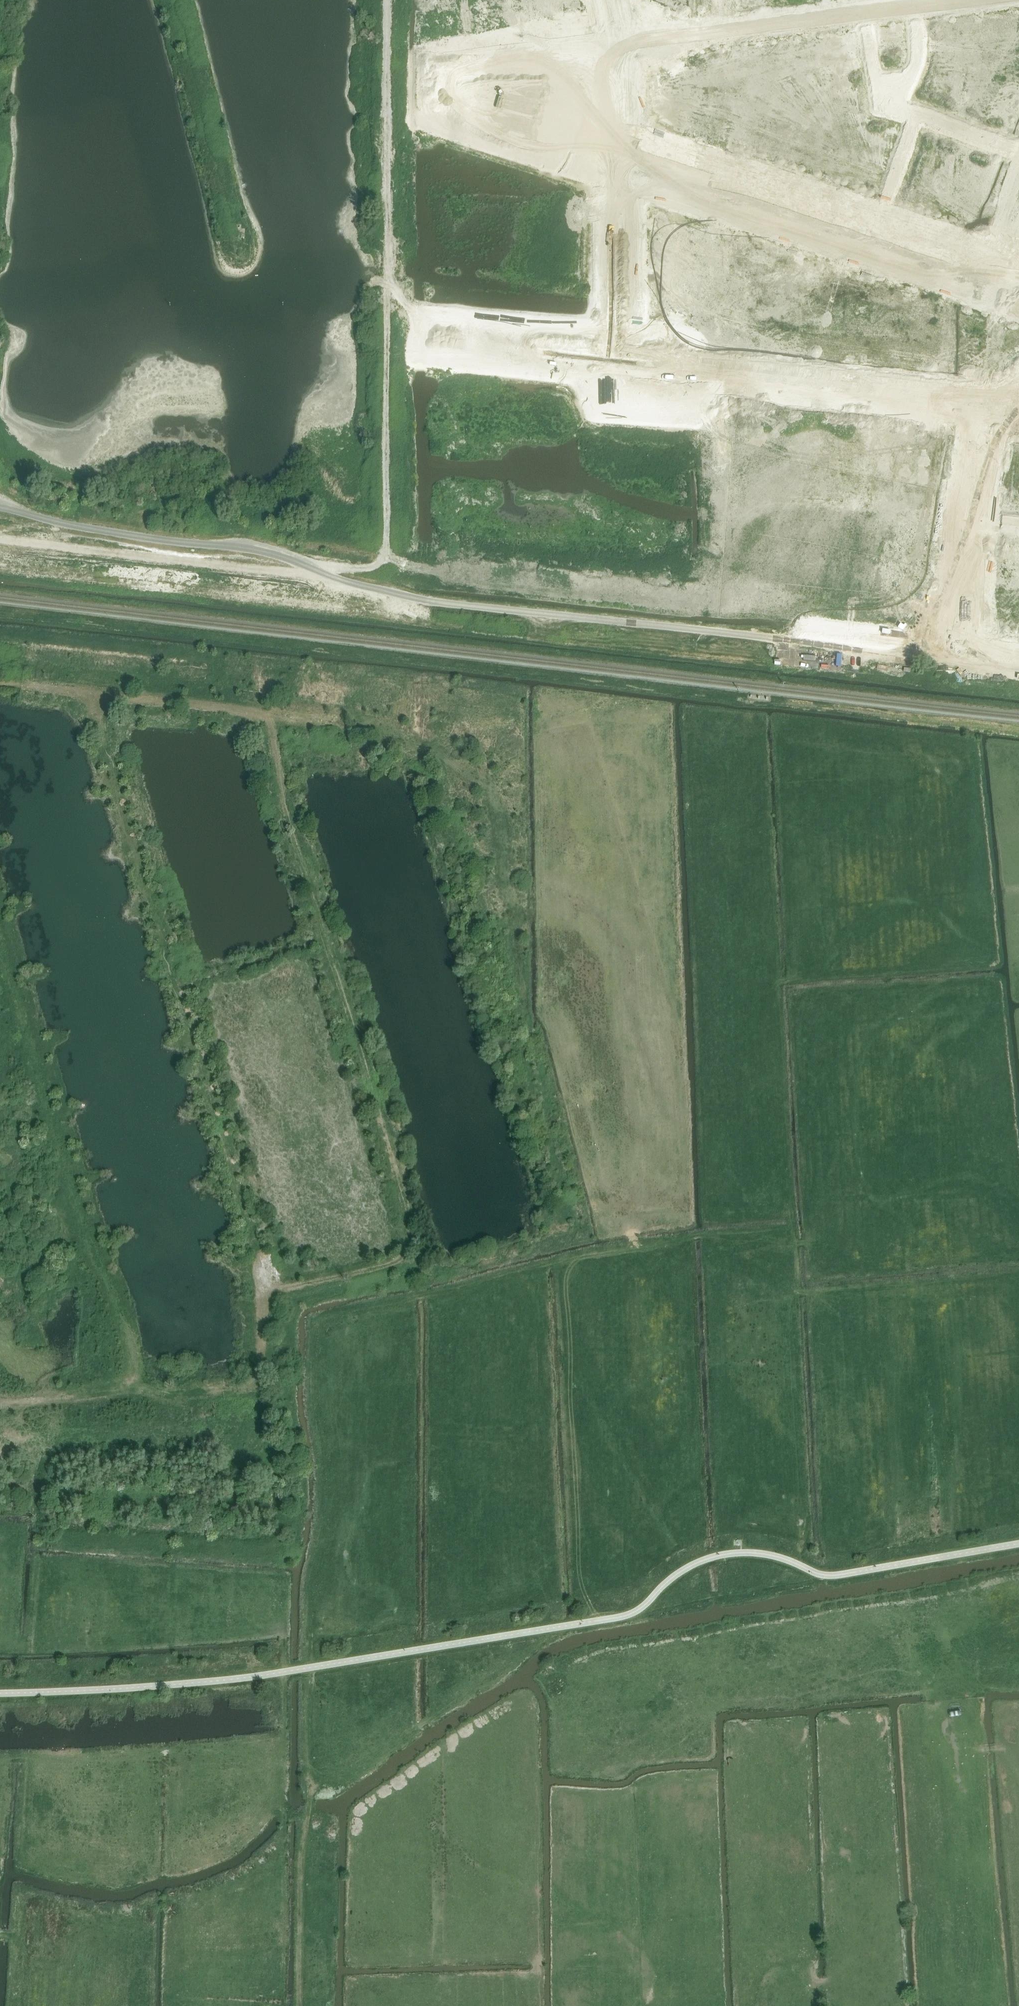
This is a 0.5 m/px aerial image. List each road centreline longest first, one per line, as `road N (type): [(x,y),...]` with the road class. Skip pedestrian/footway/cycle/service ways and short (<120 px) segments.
road 1 (track): [(0,507),(57,524),(264,552),(345,582),(449,604),(1018,668)]
road 2 (track): [(0,1410),(250,1379),(261,1368),(265,1261)]
road 3 (track): [(0,683),(269,717)]

